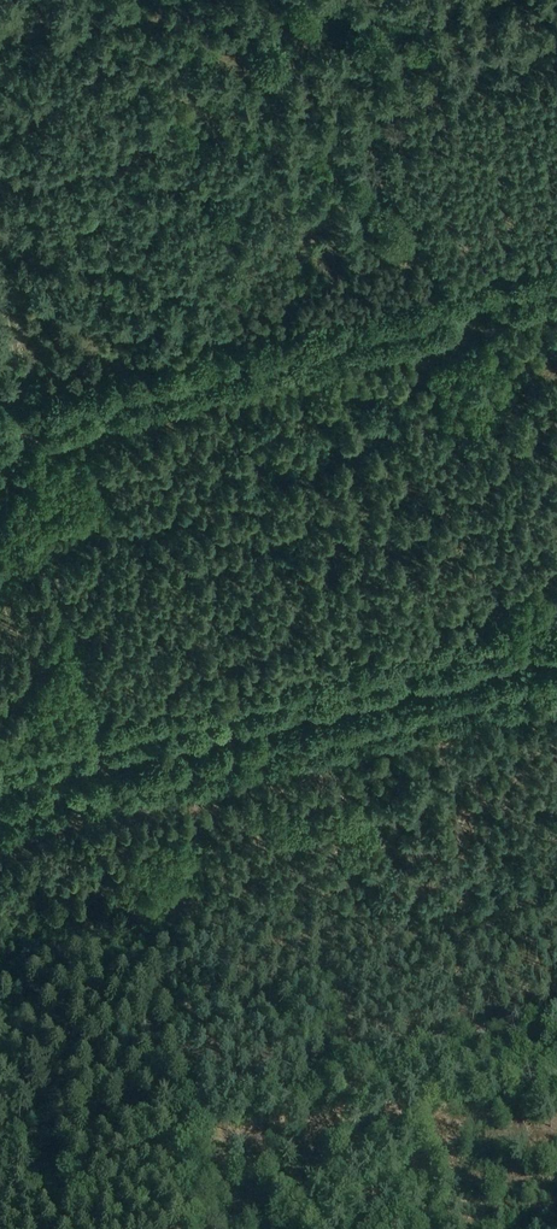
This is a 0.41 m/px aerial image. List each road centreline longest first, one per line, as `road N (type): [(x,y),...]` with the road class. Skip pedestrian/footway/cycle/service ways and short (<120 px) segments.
road 1 (track): [(556,279),(0,428)]
road 2 (track): [(89,703),(23,422),(0,265)]
road 3 (track): [(204,1228),(188,1114),(111,802)]

